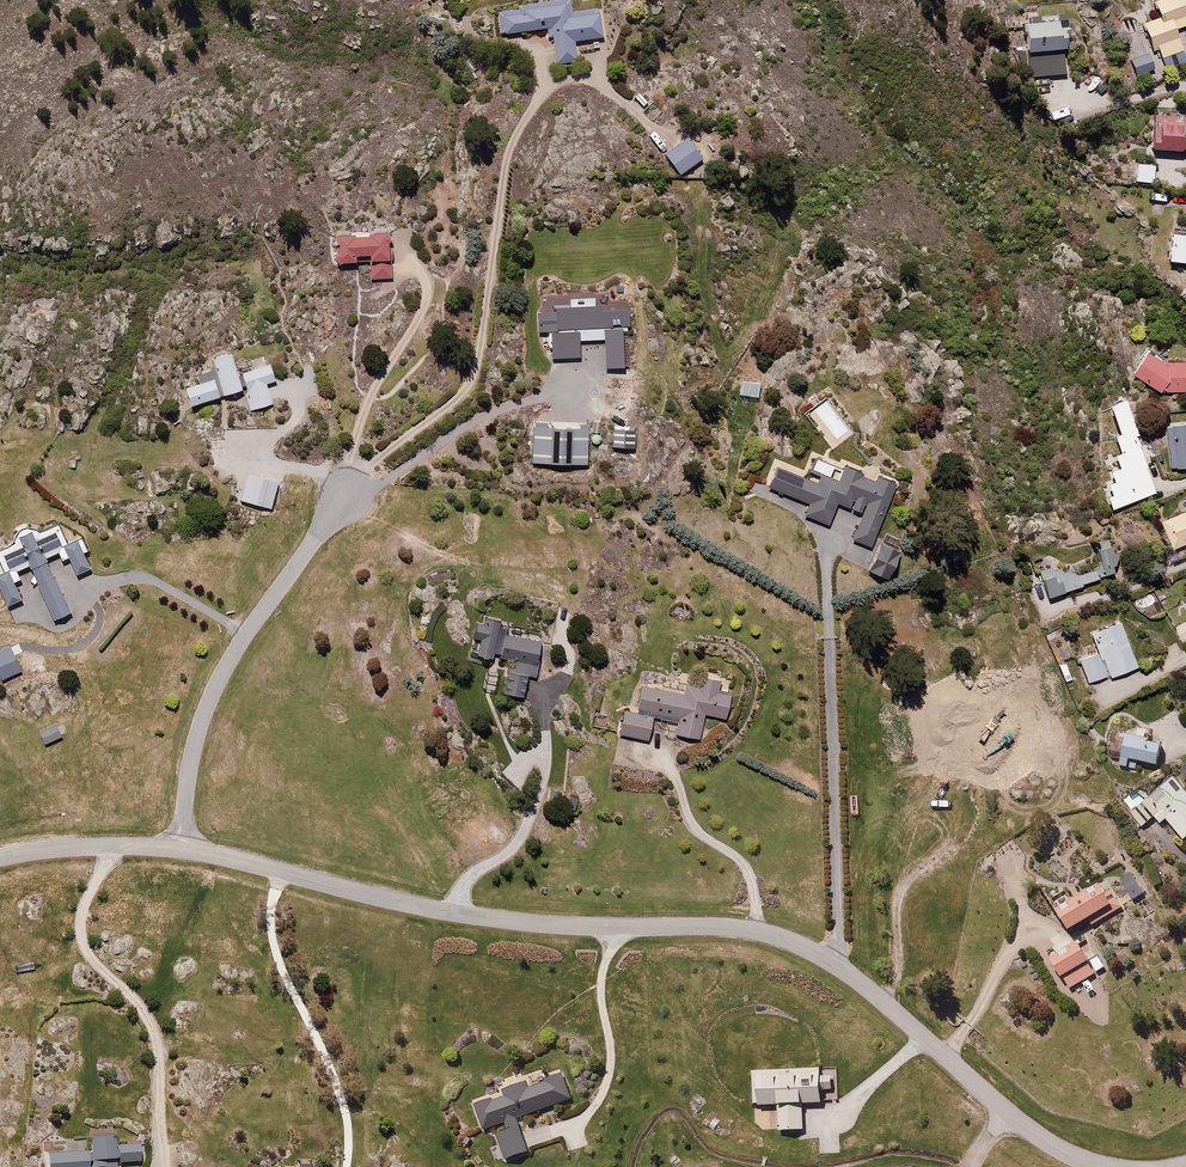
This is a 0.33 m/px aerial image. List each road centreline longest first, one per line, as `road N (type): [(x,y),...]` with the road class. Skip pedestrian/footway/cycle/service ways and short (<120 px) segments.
road 1 (residential): [(1102,1166),(1042,1140),(861,983),(791,941),(722,927),(531,924),(457,913),(180,849)]
road 2 (residential): [(180,849),(189,780),(217,683),(348,488)]
road 3 (track): [(890,1010),(904,887),(950,783)]
road 4 (residential): [(180,849),(70,846),(0,858)]

